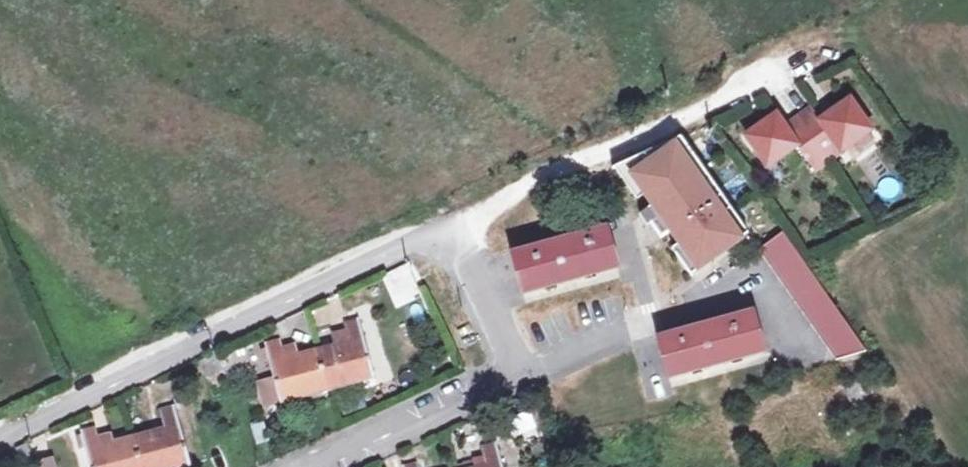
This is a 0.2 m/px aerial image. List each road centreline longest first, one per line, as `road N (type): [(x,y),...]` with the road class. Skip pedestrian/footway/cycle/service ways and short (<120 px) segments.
road 1 (residential): [(0,435),(455,219)]
road 2 (residential): [(308,466),(522,367),(455,219)]
road 3 (residential): [(455,219),(758,78)]

